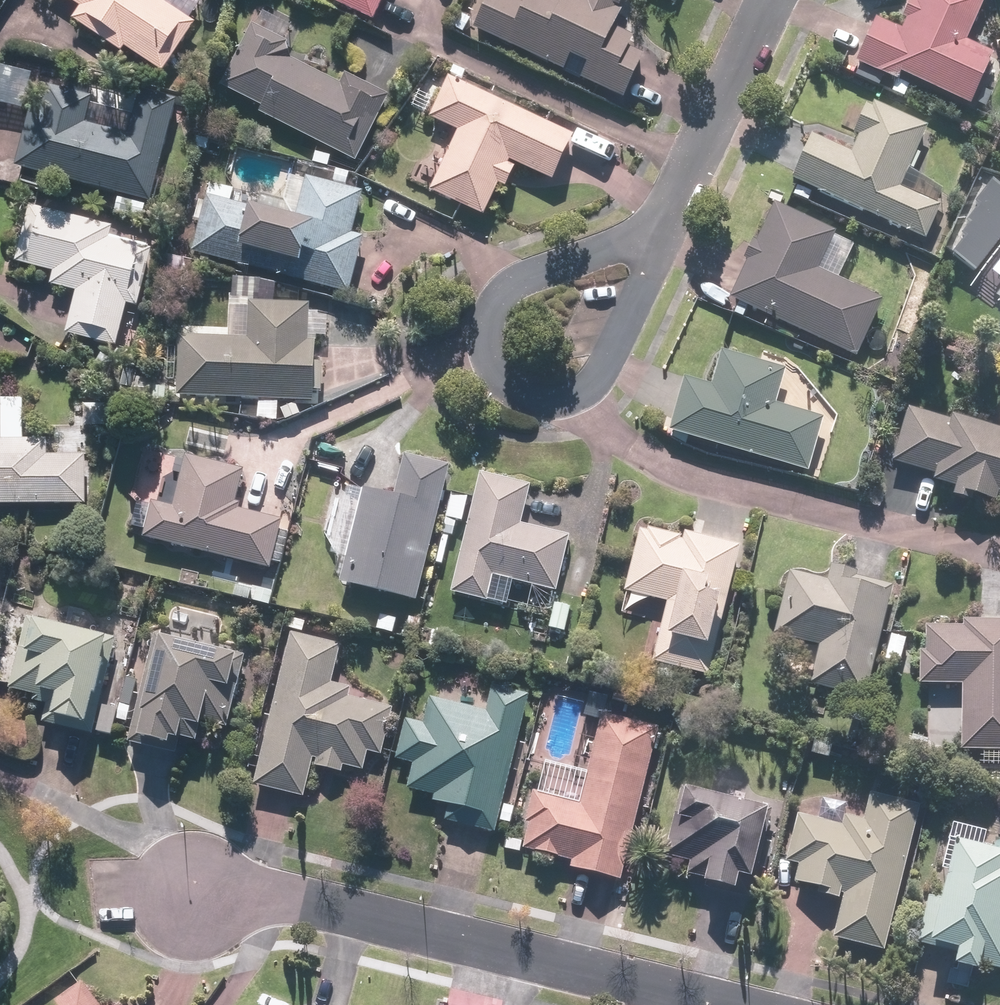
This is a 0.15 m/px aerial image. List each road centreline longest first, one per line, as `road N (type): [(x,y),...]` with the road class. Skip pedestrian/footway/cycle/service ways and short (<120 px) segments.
road 1 (residential): [(695,1004),(199,890)]
road 2 (residential): [(999,554),(674,467),(631,440),(581,390)]
road 3 (residential): [(581,390),(540,397),(489,369),(486,337),(500,295),(576,256),(661,235)]
road 4 (residential): [(767,0),(661,235)]
road 5 (residential): [(661,235),(591,389),(581,390)]

